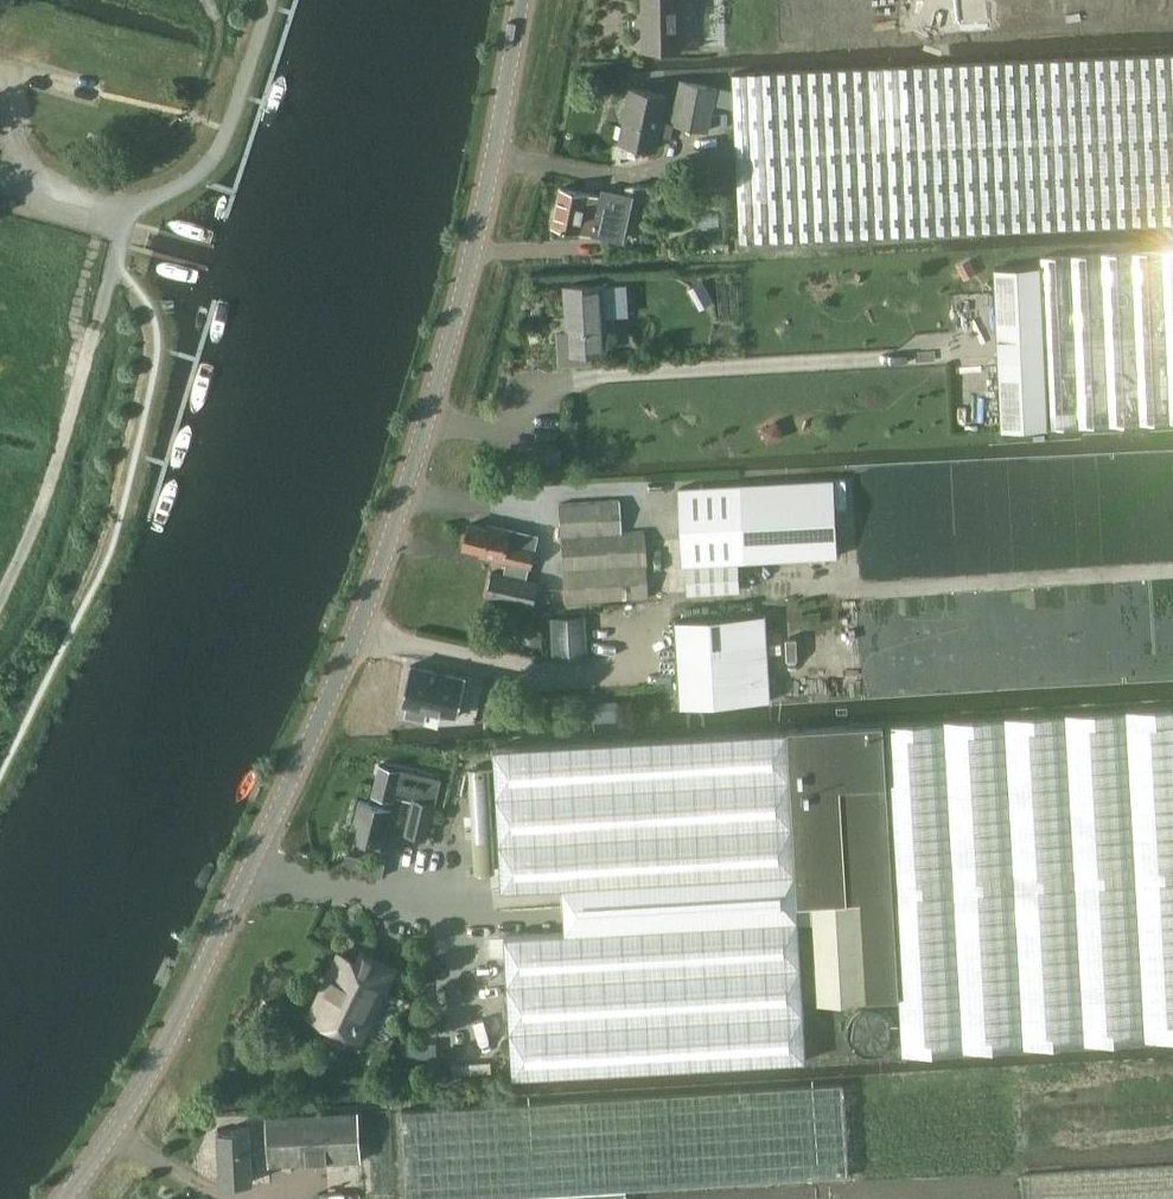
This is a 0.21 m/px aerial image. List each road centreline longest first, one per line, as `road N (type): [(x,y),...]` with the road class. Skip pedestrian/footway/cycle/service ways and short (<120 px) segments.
road 1 (tertiary): [(63,1198),(154,1064),(356,636),(475,250),(521,0)]
road 2 (track): [(116,263),(84,379),(0,604)]
road 3 (track): [(853,591),(1172,571)]
road 4 (unclassified): [(127,223),(218,152),(269,0)]

